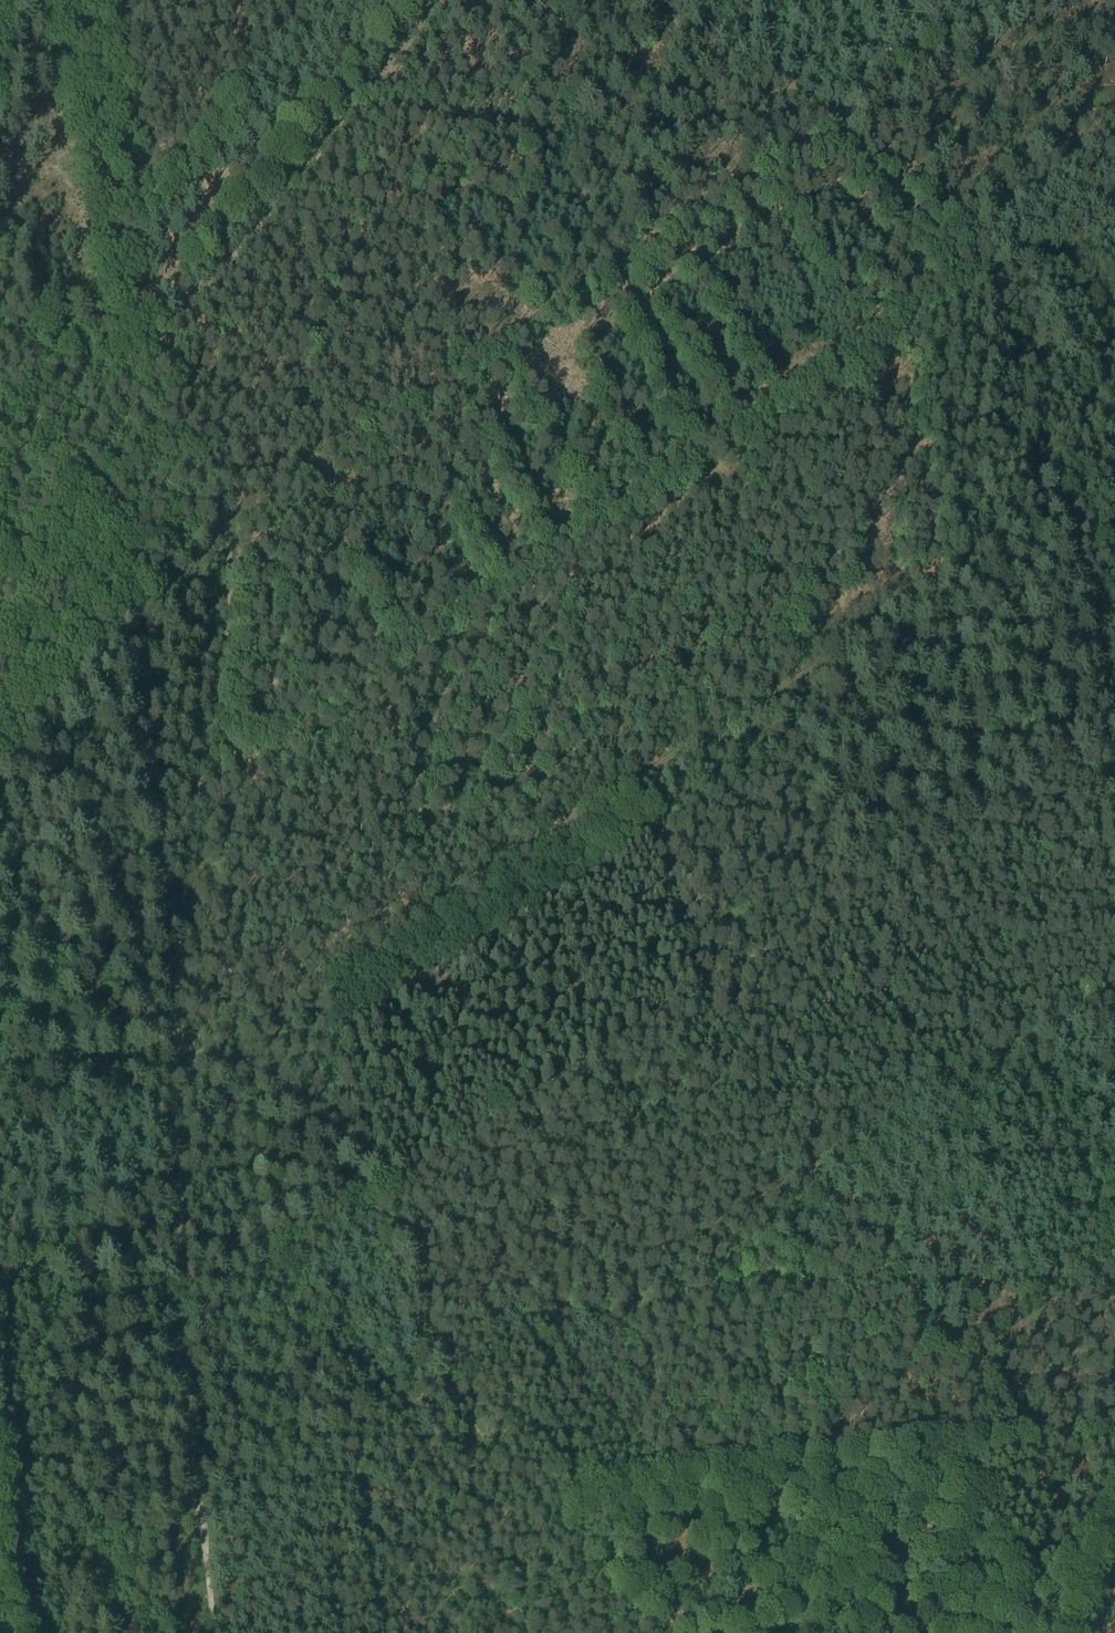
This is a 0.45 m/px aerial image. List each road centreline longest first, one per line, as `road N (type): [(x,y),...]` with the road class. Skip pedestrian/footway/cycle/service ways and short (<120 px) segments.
road 1 (track): [(197,804),(994,289),(995,273),(955,218),(848,140)]
road 2 (track): [(177,1064),(1114,480)]
road 3 (track): [(185,1320),(698,987),(1114,739)]
road 4 (track): [(204,1510),(1114,991)]
road 5 (track): [(131,302),(217,476),(227,553),(229,626),(184,894),(178,993),(185,1320)]
road 6 (track): [(177,1064),(281,1115),(388,1190),(464,1410),(497,1463),(665,1632)]
road 7 (track): [(225,526),(831,124)]
road 8 (track): [(565,1527),(570,1505),(585,1494),(773,1460),(1114,1434)]
road 9 (track): [(1017,0),(831,124),(724,60),(659,0)]
road 10 (track): [(773,1460),(1114,1257)]
road 11 (track): [(812,1167),(840,1211),(889,1246),(1013,1441)]
road 12 (track): [(185,1320),(213,1632)]
road 13 (track): [(131,302),(66,0)]
road 14 (track): [(1114,722),(1057,515)]
road 15 (track): [(0,439),(92,322),(115,303),(131,302)]
road 16 (track): [(592,1561),(471,1632)]

